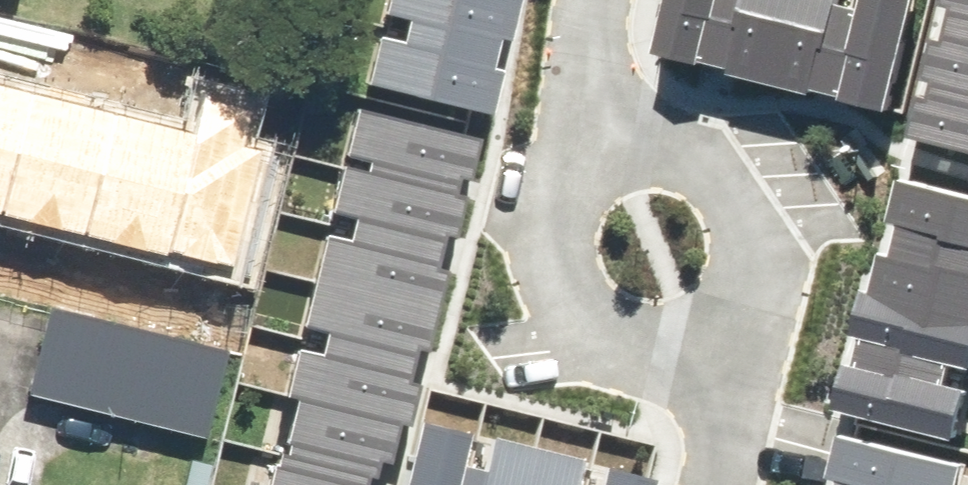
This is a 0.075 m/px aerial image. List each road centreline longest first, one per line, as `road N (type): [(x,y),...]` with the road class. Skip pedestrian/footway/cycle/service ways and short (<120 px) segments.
road 1 (residential): [(701,300),(639,313),(584,286),(565,261),(556,200),(567,171),(613,130)]
road 2 (residential): [(613,130),(644,122),(705,138),(743,188),(741,251),(701,300)]
road 3 (residential): [(701,300),(718,484)]
road 4 (residential): [(592,0),(587,54),(613,130)]

